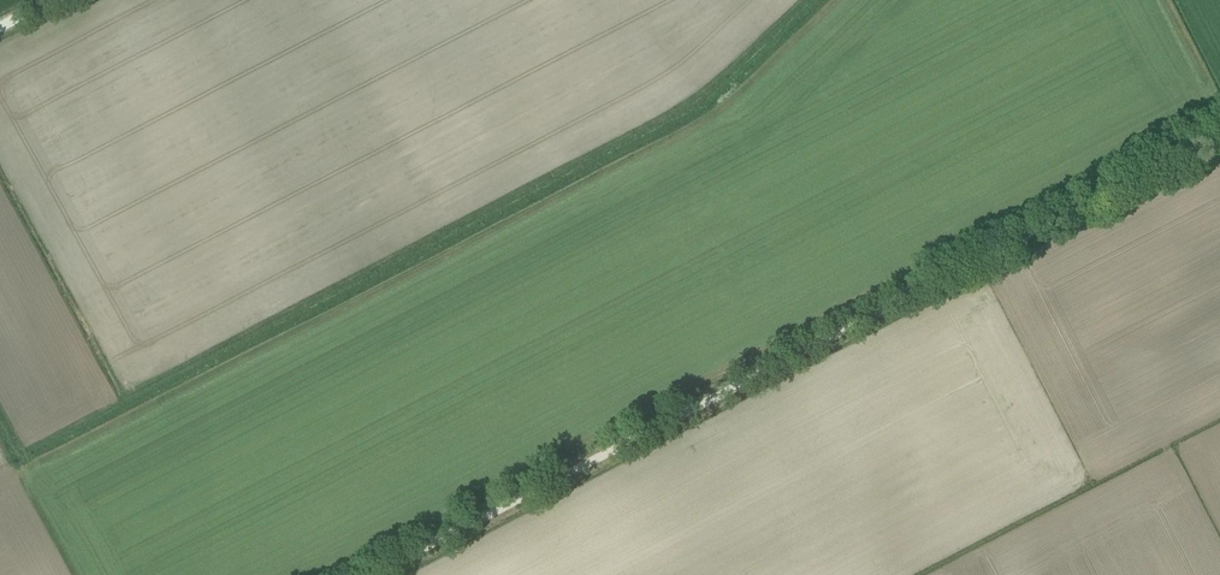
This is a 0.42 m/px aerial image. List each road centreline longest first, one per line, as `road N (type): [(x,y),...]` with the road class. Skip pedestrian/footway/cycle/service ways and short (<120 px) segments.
road 1 (track): [(374,574),(1219,138)]

